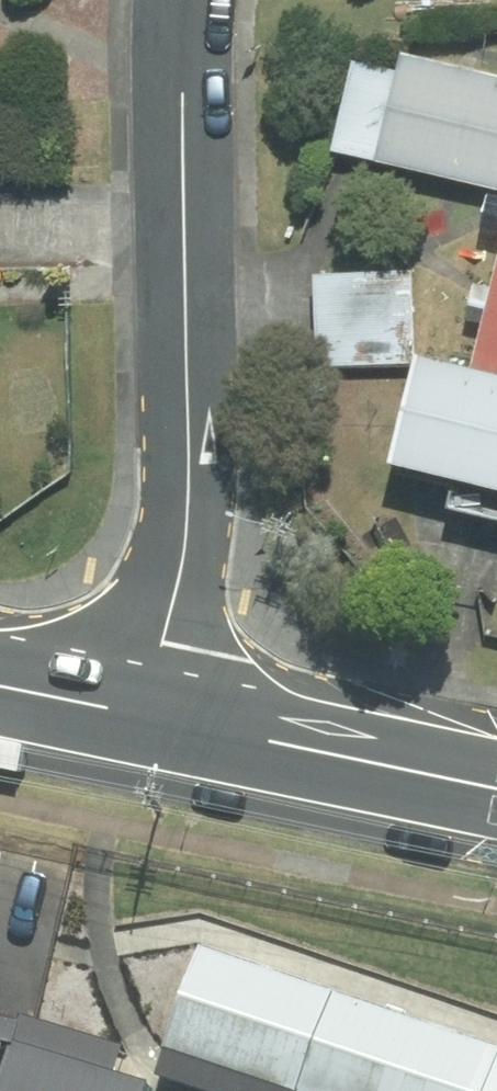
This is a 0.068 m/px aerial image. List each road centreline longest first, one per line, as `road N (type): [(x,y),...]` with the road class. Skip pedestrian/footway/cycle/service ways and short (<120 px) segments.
road 1 (residential): [(185,0),(187,519),(144,715)]
road 2 (secondary): [(496,788),(144,715)]
road 3 (secondary): [(144,715),(0,686)]

